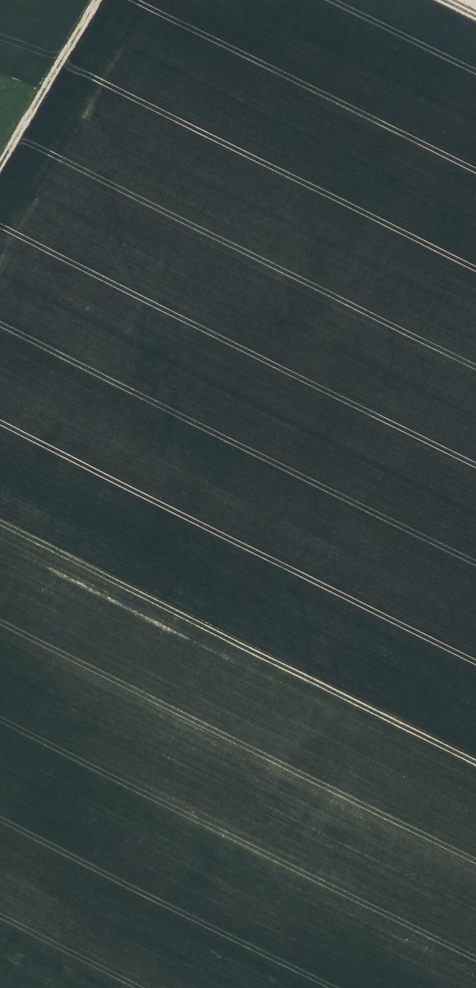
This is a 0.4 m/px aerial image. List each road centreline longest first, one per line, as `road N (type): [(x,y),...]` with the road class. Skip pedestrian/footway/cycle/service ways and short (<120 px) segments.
road 1 (track): [(0,157),(95,0)]

